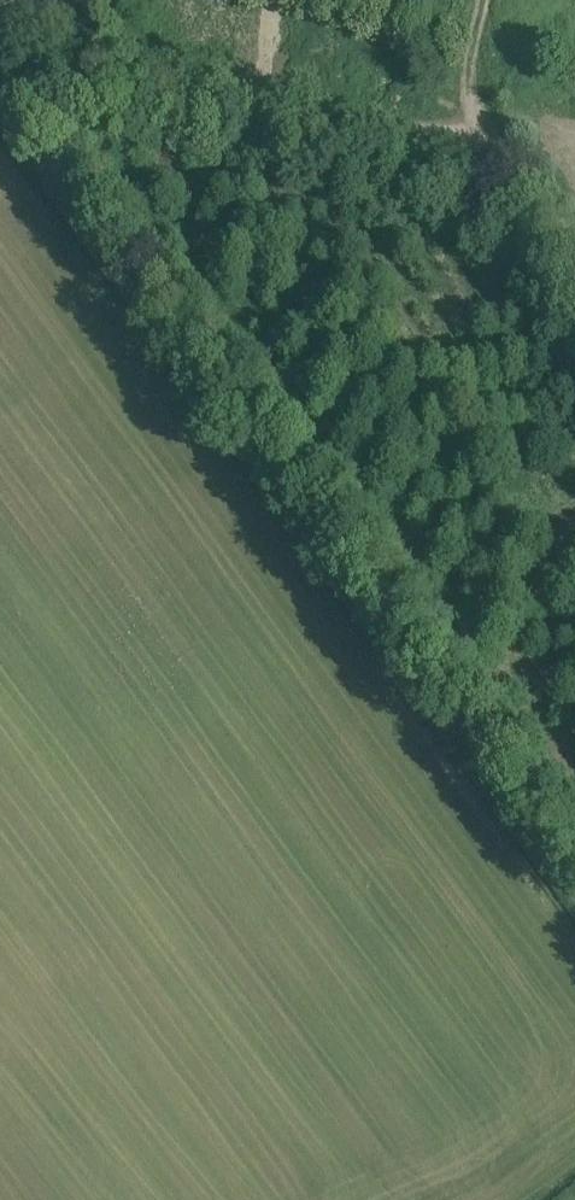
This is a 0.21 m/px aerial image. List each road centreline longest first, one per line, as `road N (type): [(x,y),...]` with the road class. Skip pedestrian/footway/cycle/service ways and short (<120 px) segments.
road 1 (unclassified): [(574,251),(494,137),(376,124),(185,76),(90,76)]

